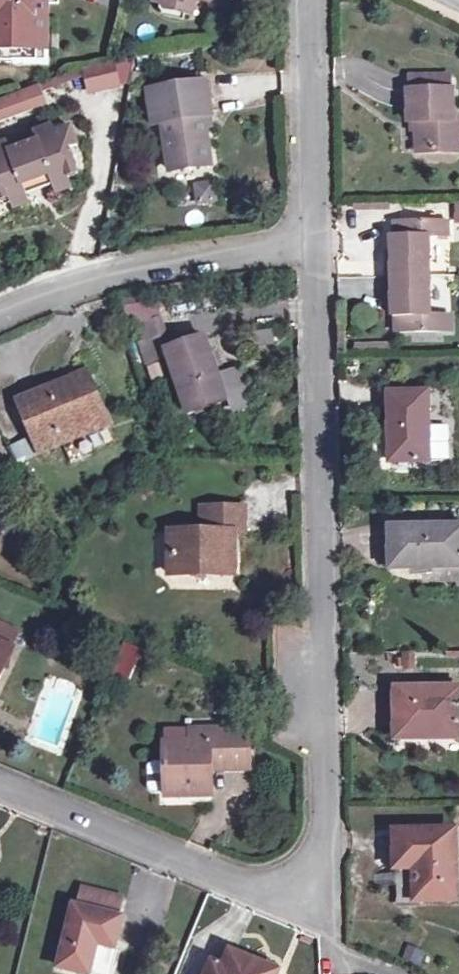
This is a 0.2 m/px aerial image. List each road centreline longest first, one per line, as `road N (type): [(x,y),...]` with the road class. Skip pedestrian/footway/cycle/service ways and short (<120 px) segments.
road 1 (residential): [(309,233),(318,895),(0,787)]
road 2 (residential): [(302,0),(309,233)]
road 3 (residential): [(130,259),(309,233)]
road 4 (residential): [(0,318),(130,259)]

